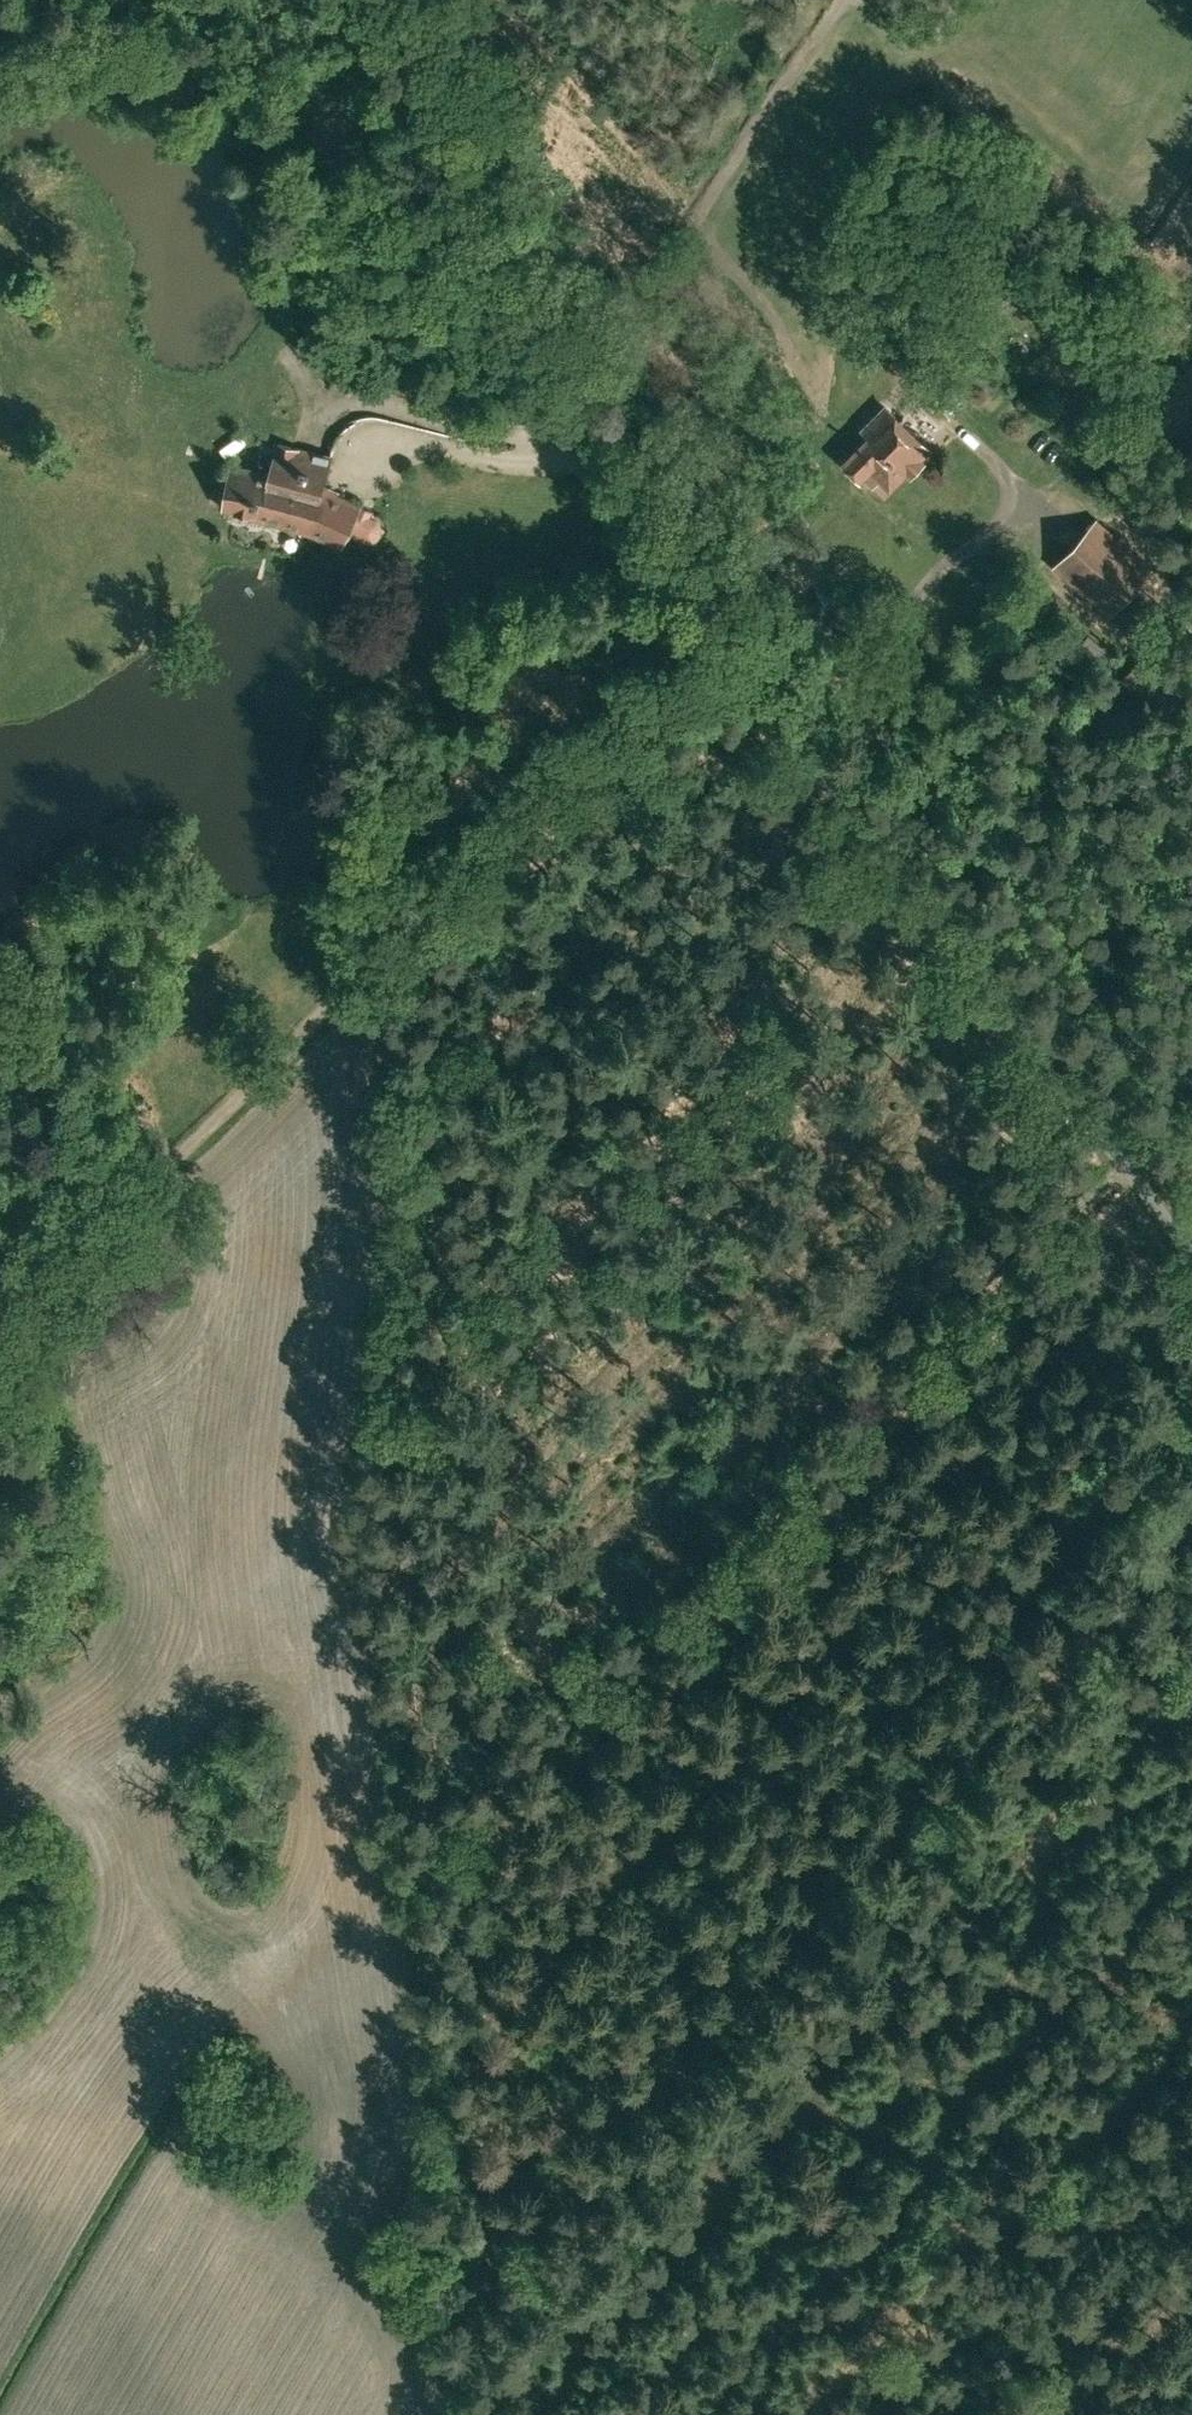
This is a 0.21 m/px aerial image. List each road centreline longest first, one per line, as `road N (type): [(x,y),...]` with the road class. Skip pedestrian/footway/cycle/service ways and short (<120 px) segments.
road 1 (track): [(708,618),(0,1331)]
road 2 (unclassified): [(1191,1270),(708,618)]
road 3 (track): [(708,618),(538,362),(411,107),(383,0)]

